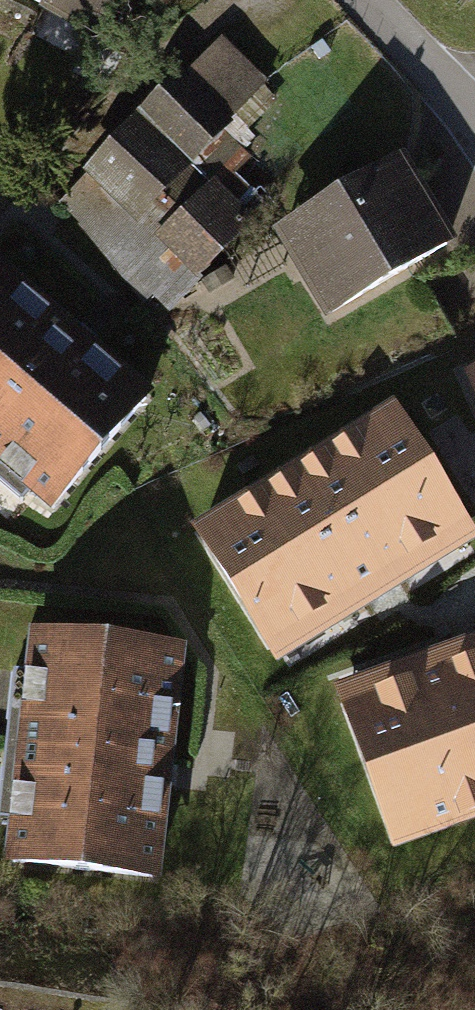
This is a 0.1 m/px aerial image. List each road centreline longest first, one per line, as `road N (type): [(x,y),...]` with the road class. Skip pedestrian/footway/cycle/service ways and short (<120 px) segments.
road 1 (residential): [(350,0),(454,98),(474,129)]

